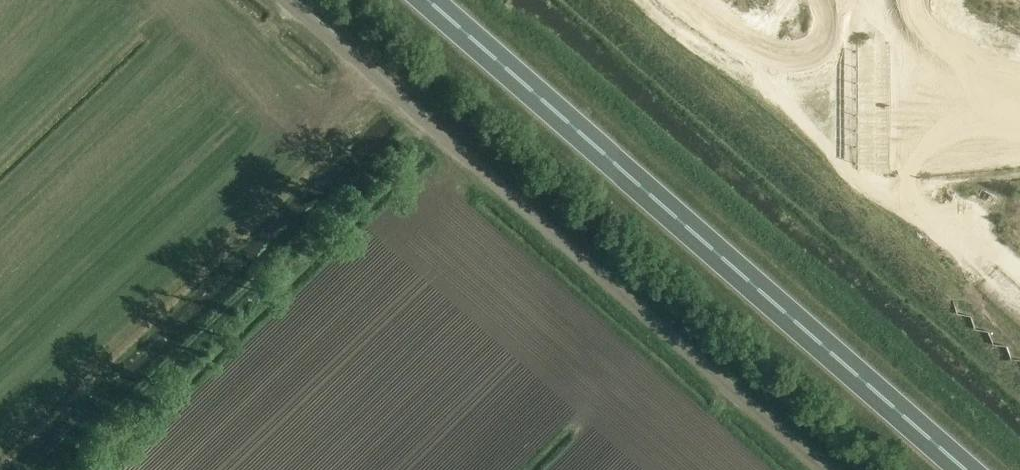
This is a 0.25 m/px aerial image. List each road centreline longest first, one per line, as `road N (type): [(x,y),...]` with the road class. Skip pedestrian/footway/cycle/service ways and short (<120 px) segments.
road 1 (trunk): [(967,469),(427,0)]
road 2 (unclassified): [(824,469),(286,0)]

